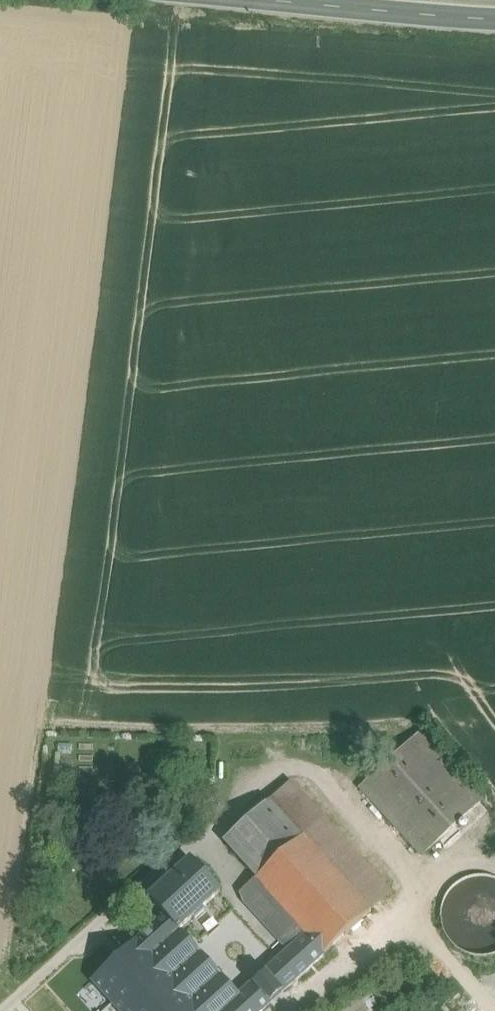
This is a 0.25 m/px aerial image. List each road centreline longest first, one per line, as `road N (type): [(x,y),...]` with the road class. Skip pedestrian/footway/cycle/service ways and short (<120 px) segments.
road 1 (secondary): [(0,67),(473,19)]
road 2 (secondary): [(274,0),(473,19)]

